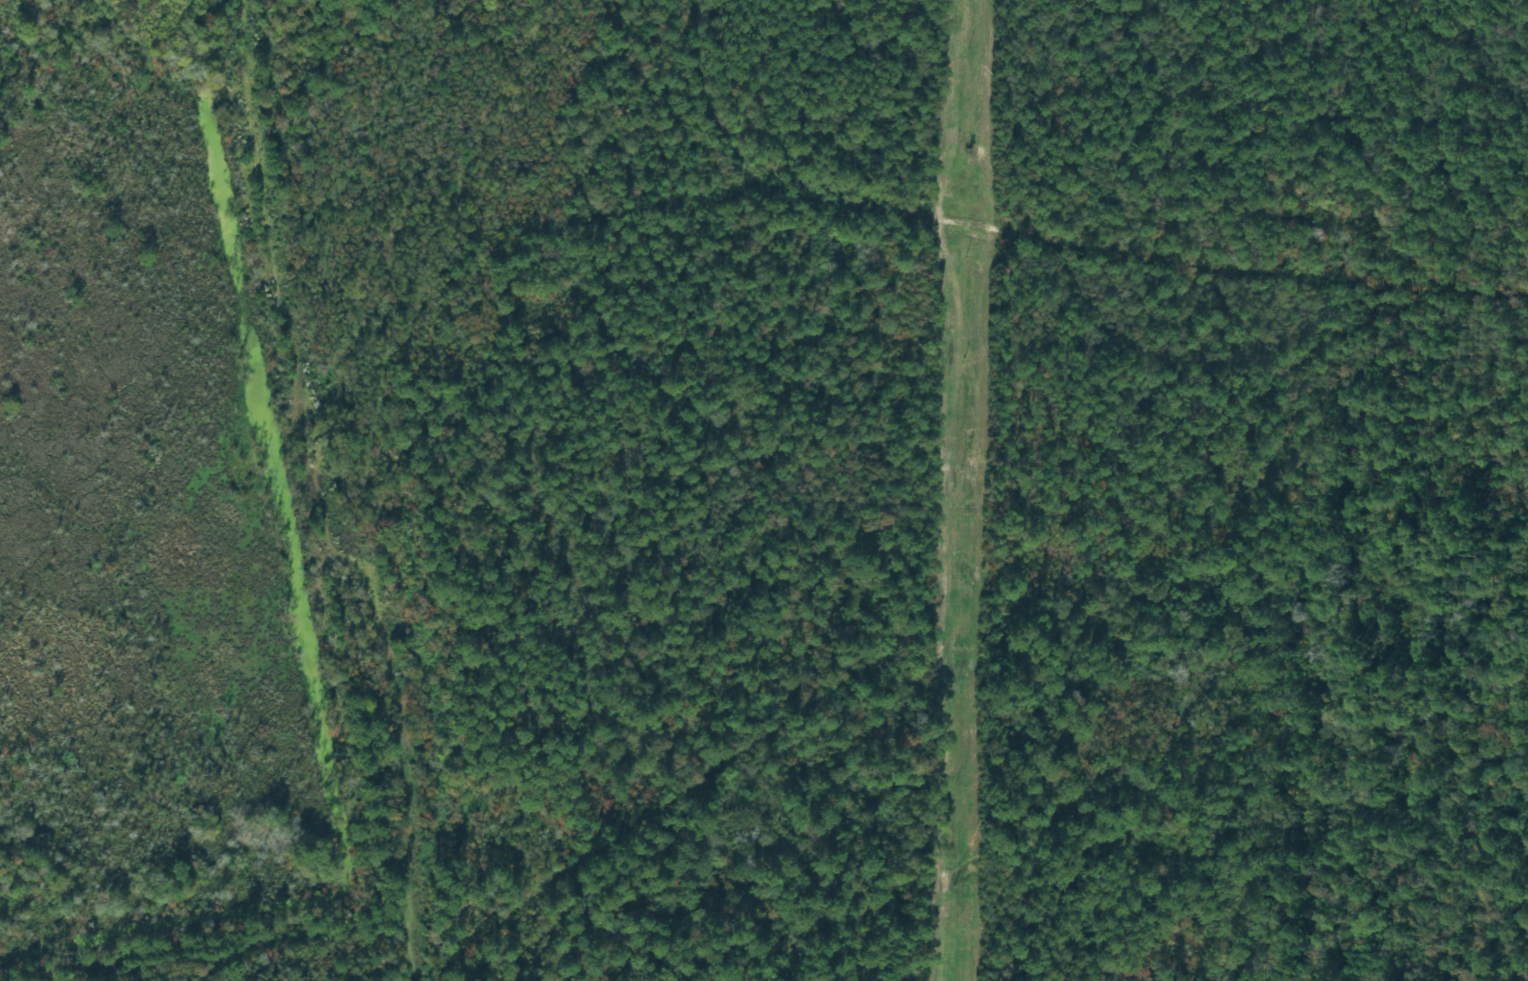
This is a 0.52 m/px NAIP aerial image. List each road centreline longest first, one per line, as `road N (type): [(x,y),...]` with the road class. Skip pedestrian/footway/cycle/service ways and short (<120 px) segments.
road 1 (track): [(686,0),(697,85),(756,188),(869,228),(1527,283)]
road 2 (track): [(0,927),(171,894),(397,884),(446,791),(436,603),(367,356)]

